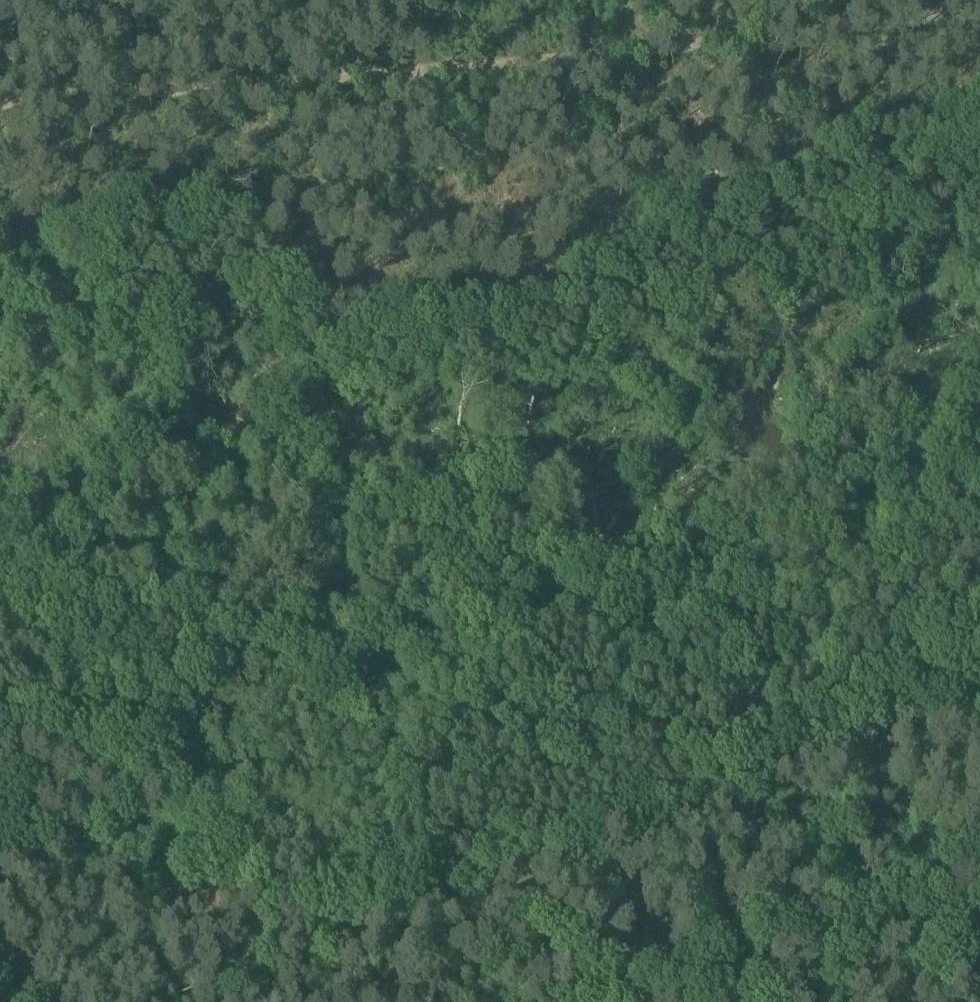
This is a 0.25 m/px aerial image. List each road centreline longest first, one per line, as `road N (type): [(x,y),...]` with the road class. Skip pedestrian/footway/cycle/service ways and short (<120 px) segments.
road 1 (track): [(979,23),(0,116)]

